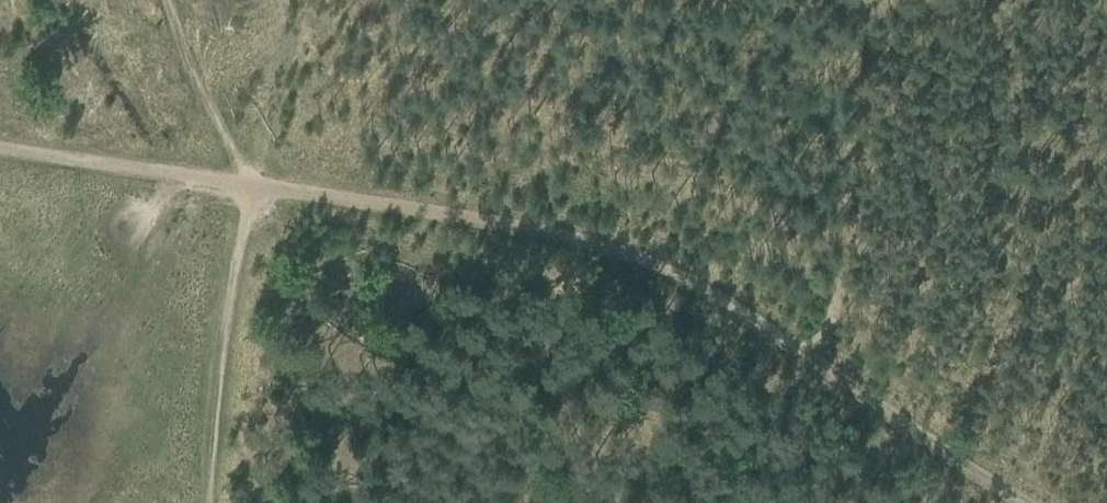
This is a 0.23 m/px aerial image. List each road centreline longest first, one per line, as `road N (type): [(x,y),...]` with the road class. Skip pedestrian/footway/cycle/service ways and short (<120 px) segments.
road 1 (track): [(246,186),(543,228),(624,248),(705,286),(827,361)]
road 2 (track): [(864,0),(827,361)]
road 3 (track): [(246,186),(221,319),(207,502)]
road 4 (track): [(0,149),(246,186)]
road 5 (track): [(164,0),(246,186)]

